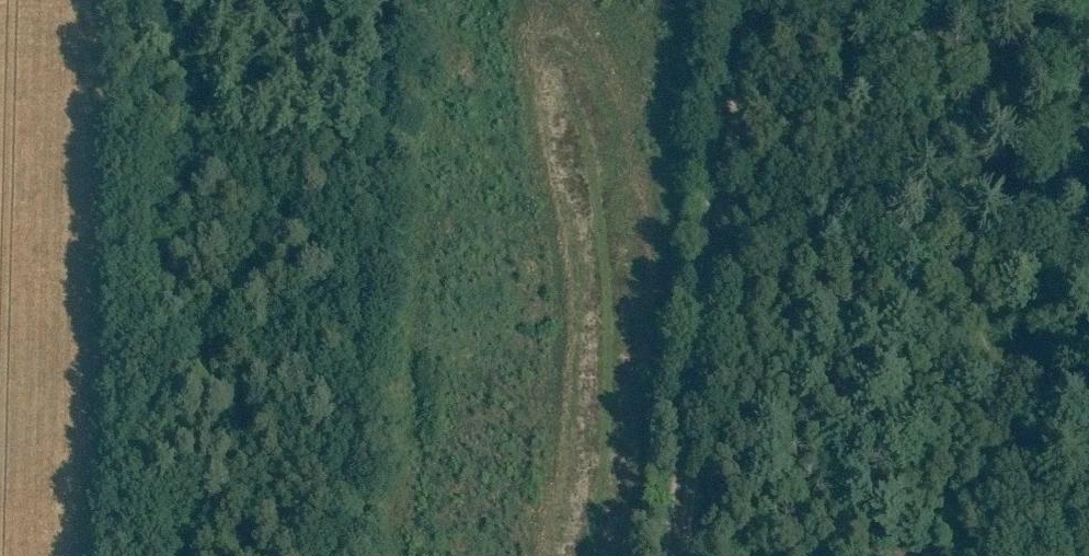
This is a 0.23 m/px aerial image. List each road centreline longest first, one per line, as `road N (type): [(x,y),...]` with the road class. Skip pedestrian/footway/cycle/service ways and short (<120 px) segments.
road 1 (track): [(681,555),(749,0)]
road 2 (track): [(1002,0),(968,271),(976,332),(1003,377),(1033,391),(1088,397)]

